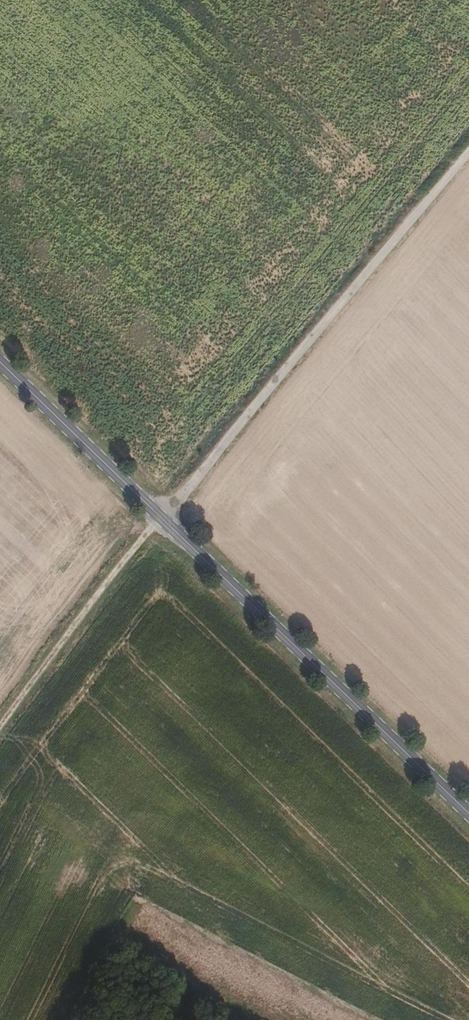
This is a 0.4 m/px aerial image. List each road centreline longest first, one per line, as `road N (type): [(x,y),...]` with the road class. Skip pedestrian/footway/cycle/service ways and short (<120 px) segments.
road 1 (track): [(468,152),(161,517),(0,731)]
road 2 (secondary): [(0,361),(468,813)]

